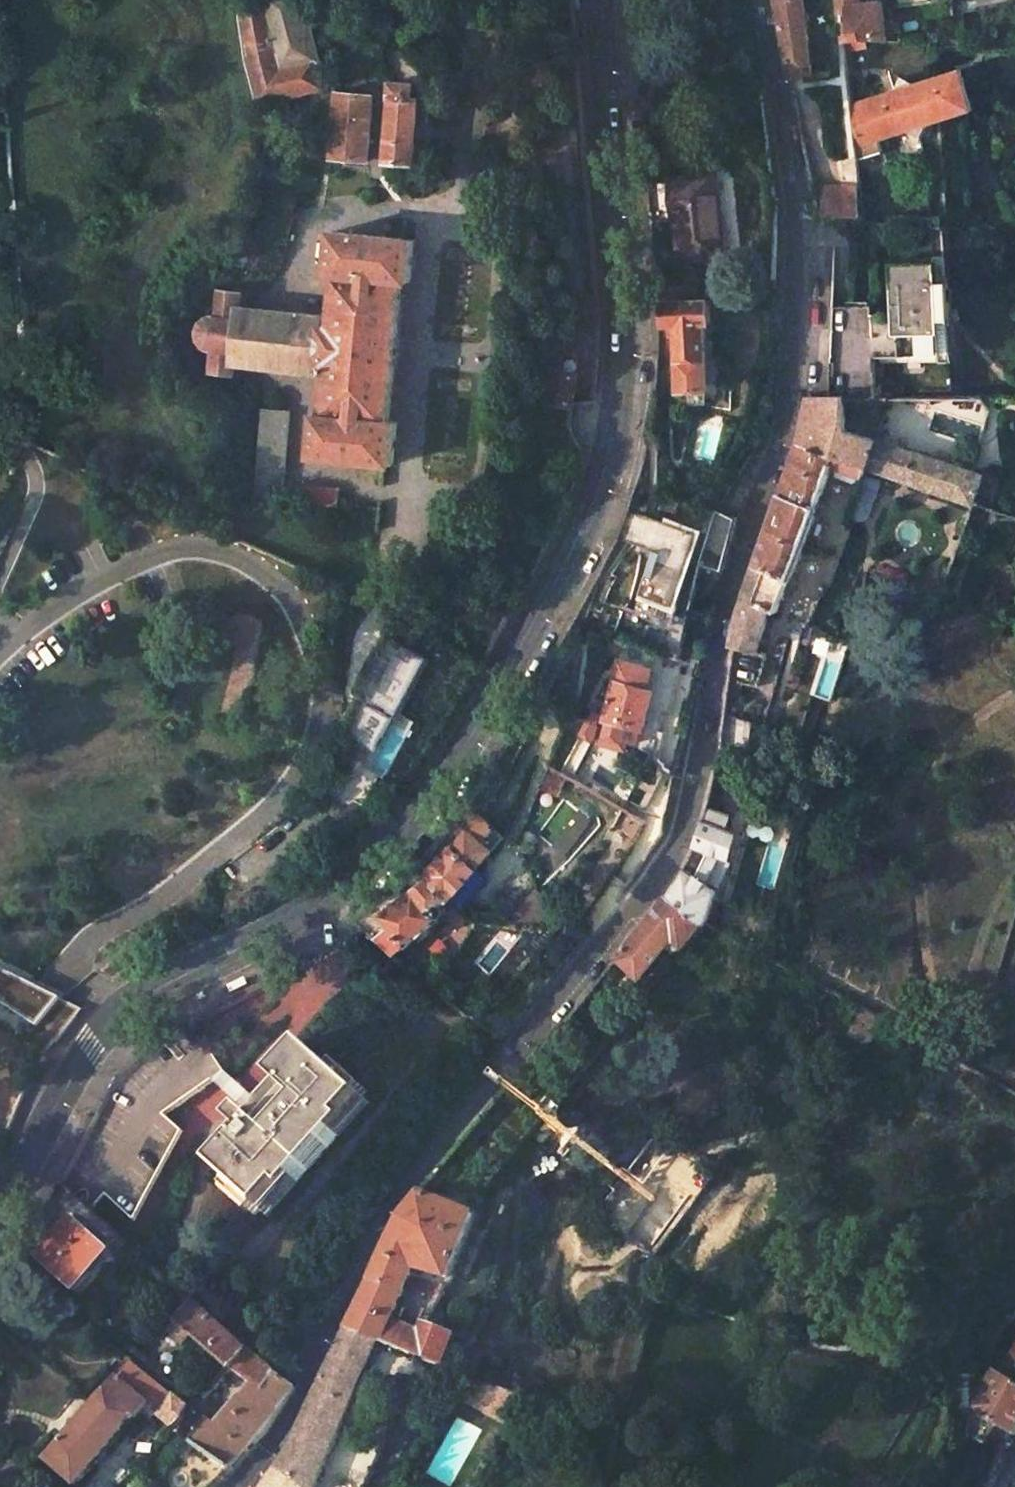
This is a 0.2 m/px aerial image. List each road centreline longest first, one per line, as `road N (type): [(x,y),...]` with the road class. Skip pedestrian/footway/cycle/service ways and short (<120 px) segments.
road 1 (secondary): [(601,0),(621,381),(589,513),(479,721),(429,796),(307,912),(116,1016),(51,1112),(0,1218)]
road 2 (unclassified): [(783,402),(778,444),(729,594),(681,837),(662,872),(384,1210),(277,1441),(234,1486)]
road 3 (unclassified): [(783,402),(793,199),(763,0)]

